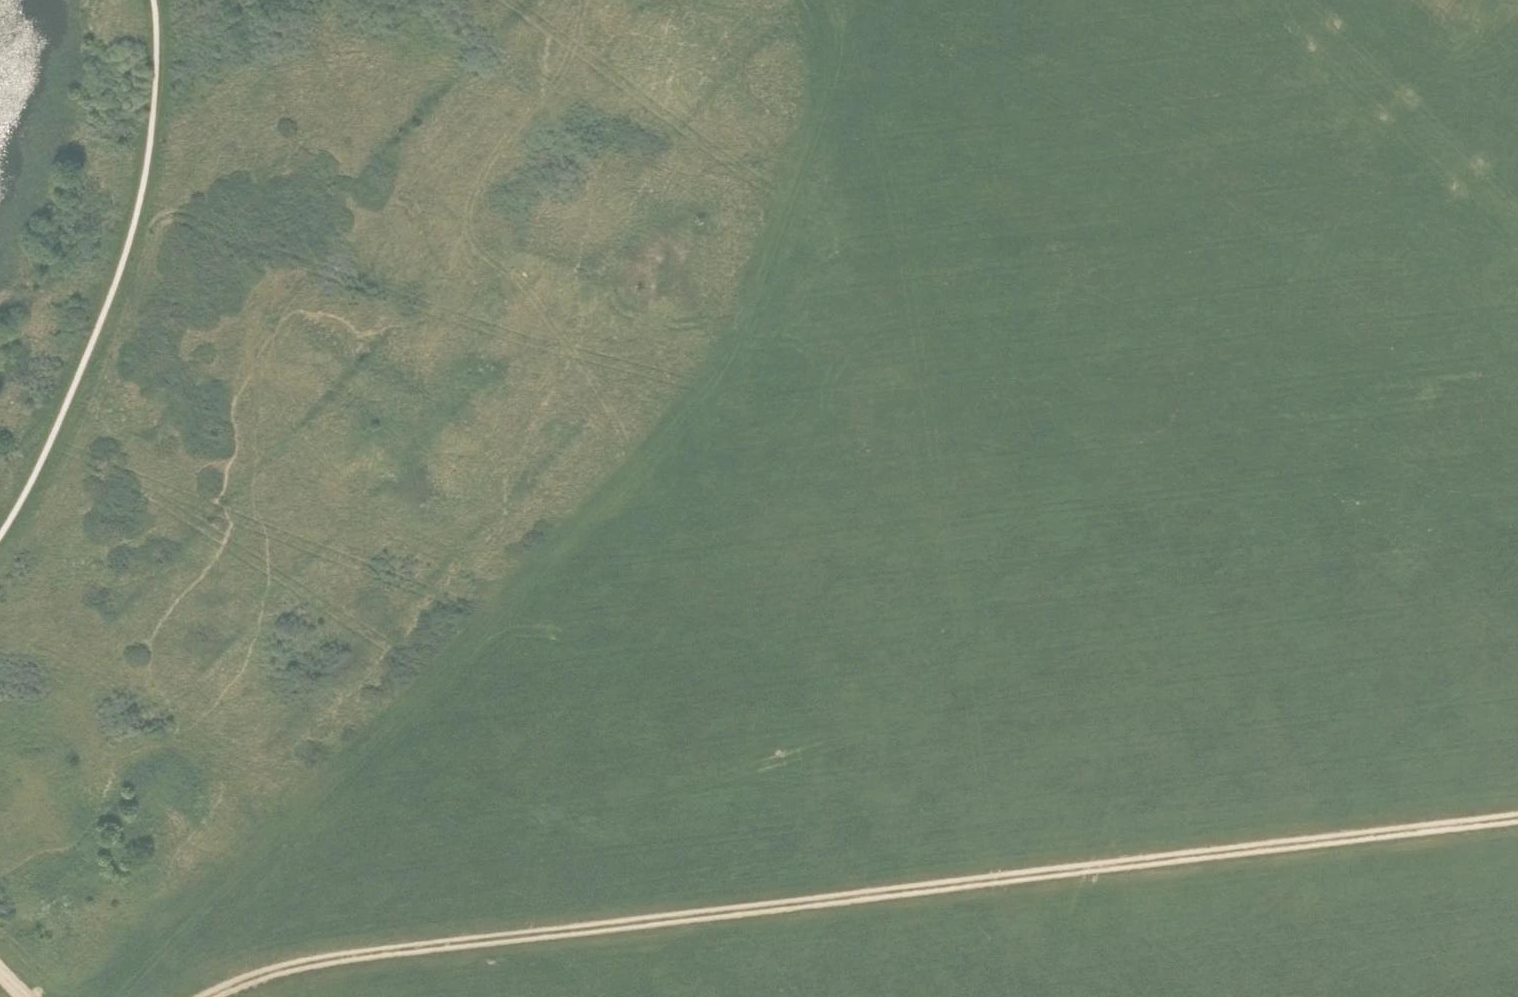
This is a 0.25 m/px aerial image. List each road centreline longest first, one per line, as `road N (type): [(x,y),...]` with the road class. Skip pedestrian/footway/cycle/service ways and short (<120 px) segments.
road 1 (track): [(1517,814),(324,958),(204,996)]

